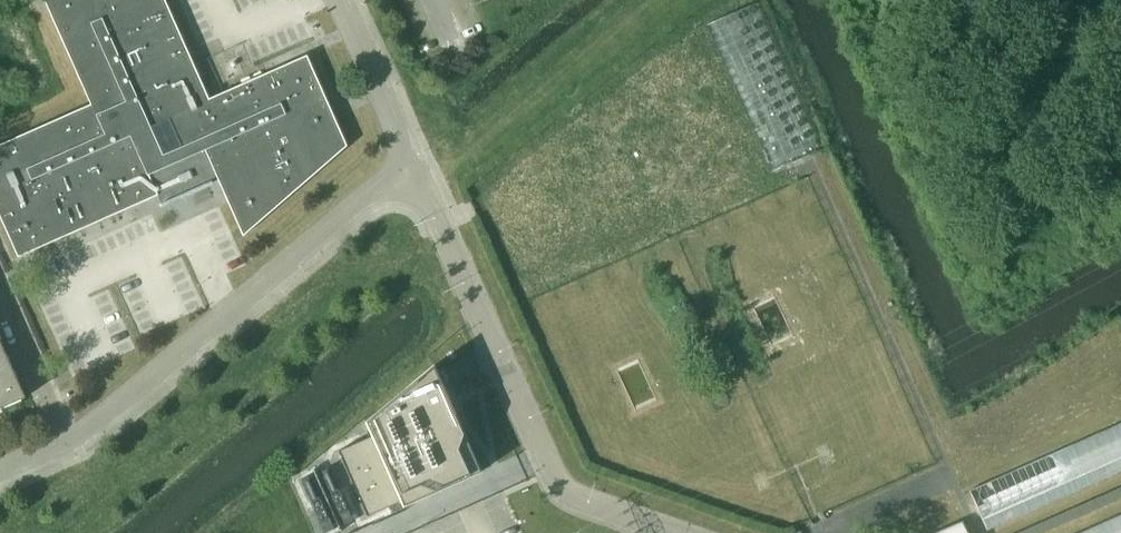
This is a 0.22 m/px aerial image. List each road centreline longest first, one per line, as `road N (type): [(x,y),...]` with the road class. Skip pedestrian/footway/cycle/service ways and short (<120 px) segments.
road 1 (unclassified): [(0,471),(73,439),(361,201),(417,174)]
road 2 (unclassified): [(664,532),(570,500),(548,476),(417,174)]
road 3 (unclassified): [(417,174),(340,0)]

